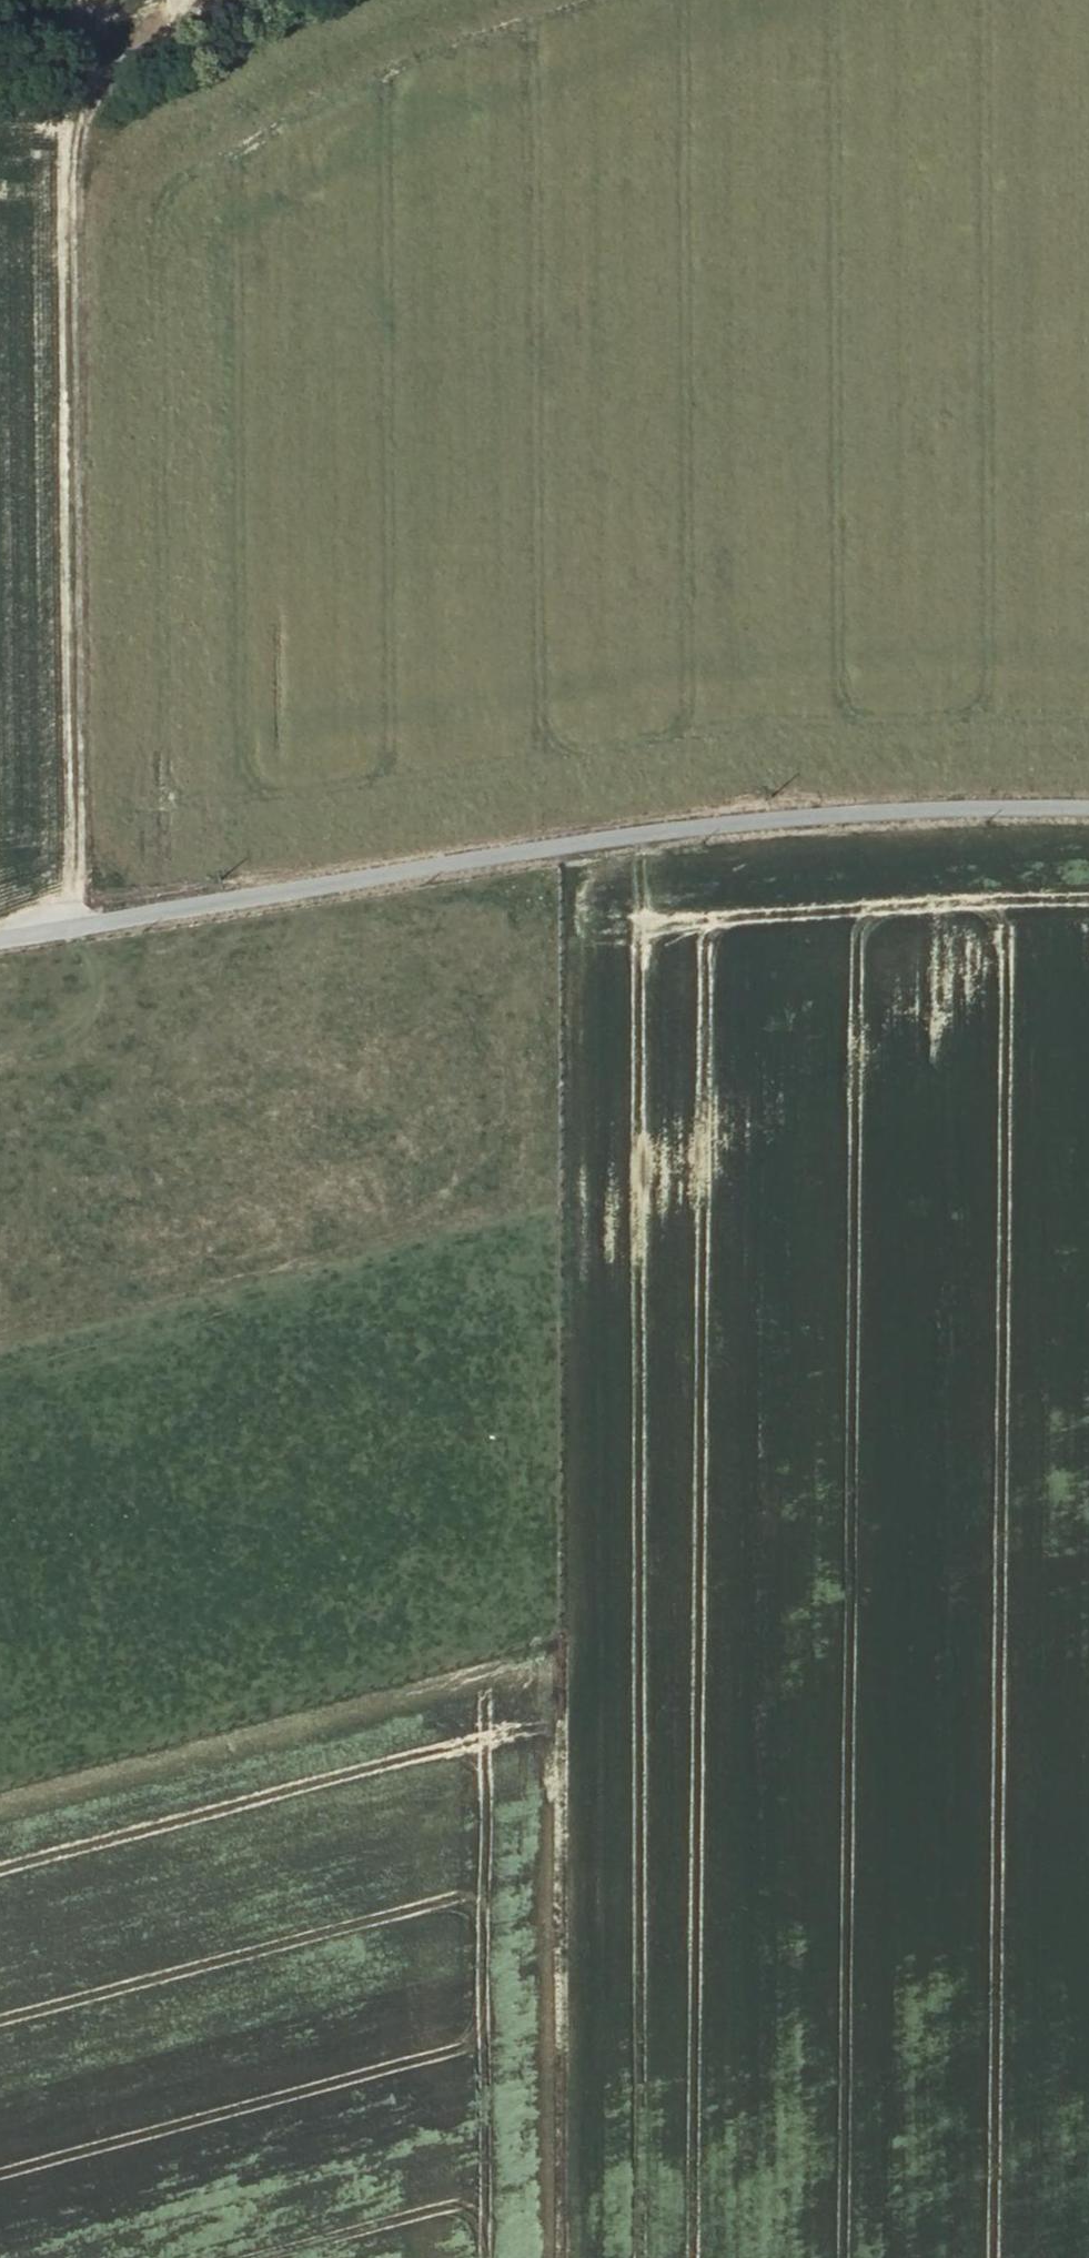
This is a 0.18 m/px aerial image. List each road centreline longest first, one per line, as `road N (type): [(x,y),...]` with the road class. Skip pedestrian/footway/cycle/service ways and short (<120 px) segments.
road 1 (unclassified): [(1088,795),(551,837),(0,929)]

